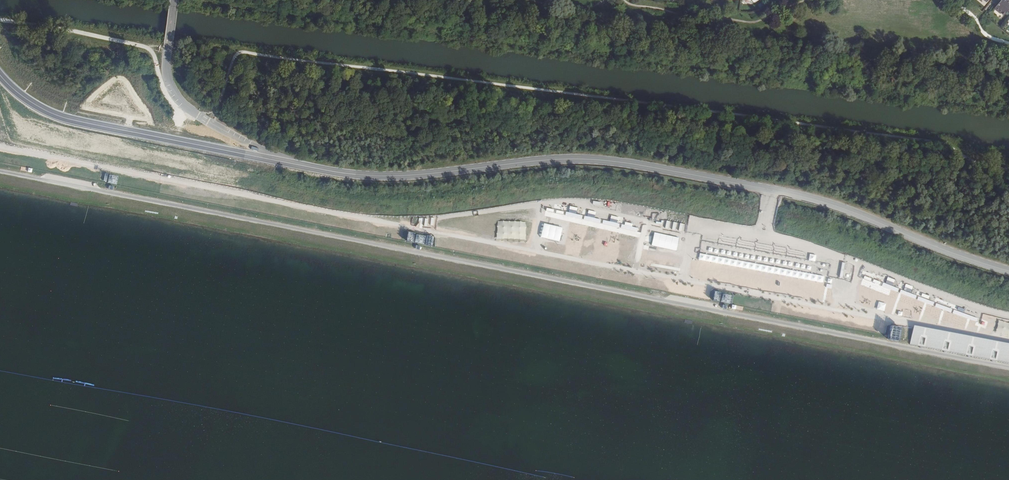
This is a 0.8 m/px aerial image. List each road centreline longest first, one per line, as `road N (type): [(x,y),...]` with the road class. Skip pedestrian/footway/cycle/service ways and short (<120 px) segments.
road 1 (tertiary): [(1008,271),(826,203),(624,164),(567,160),(376,177),(293,163)]
road 2 (tertiary): [(0,75),(68,120),(293,163)]

